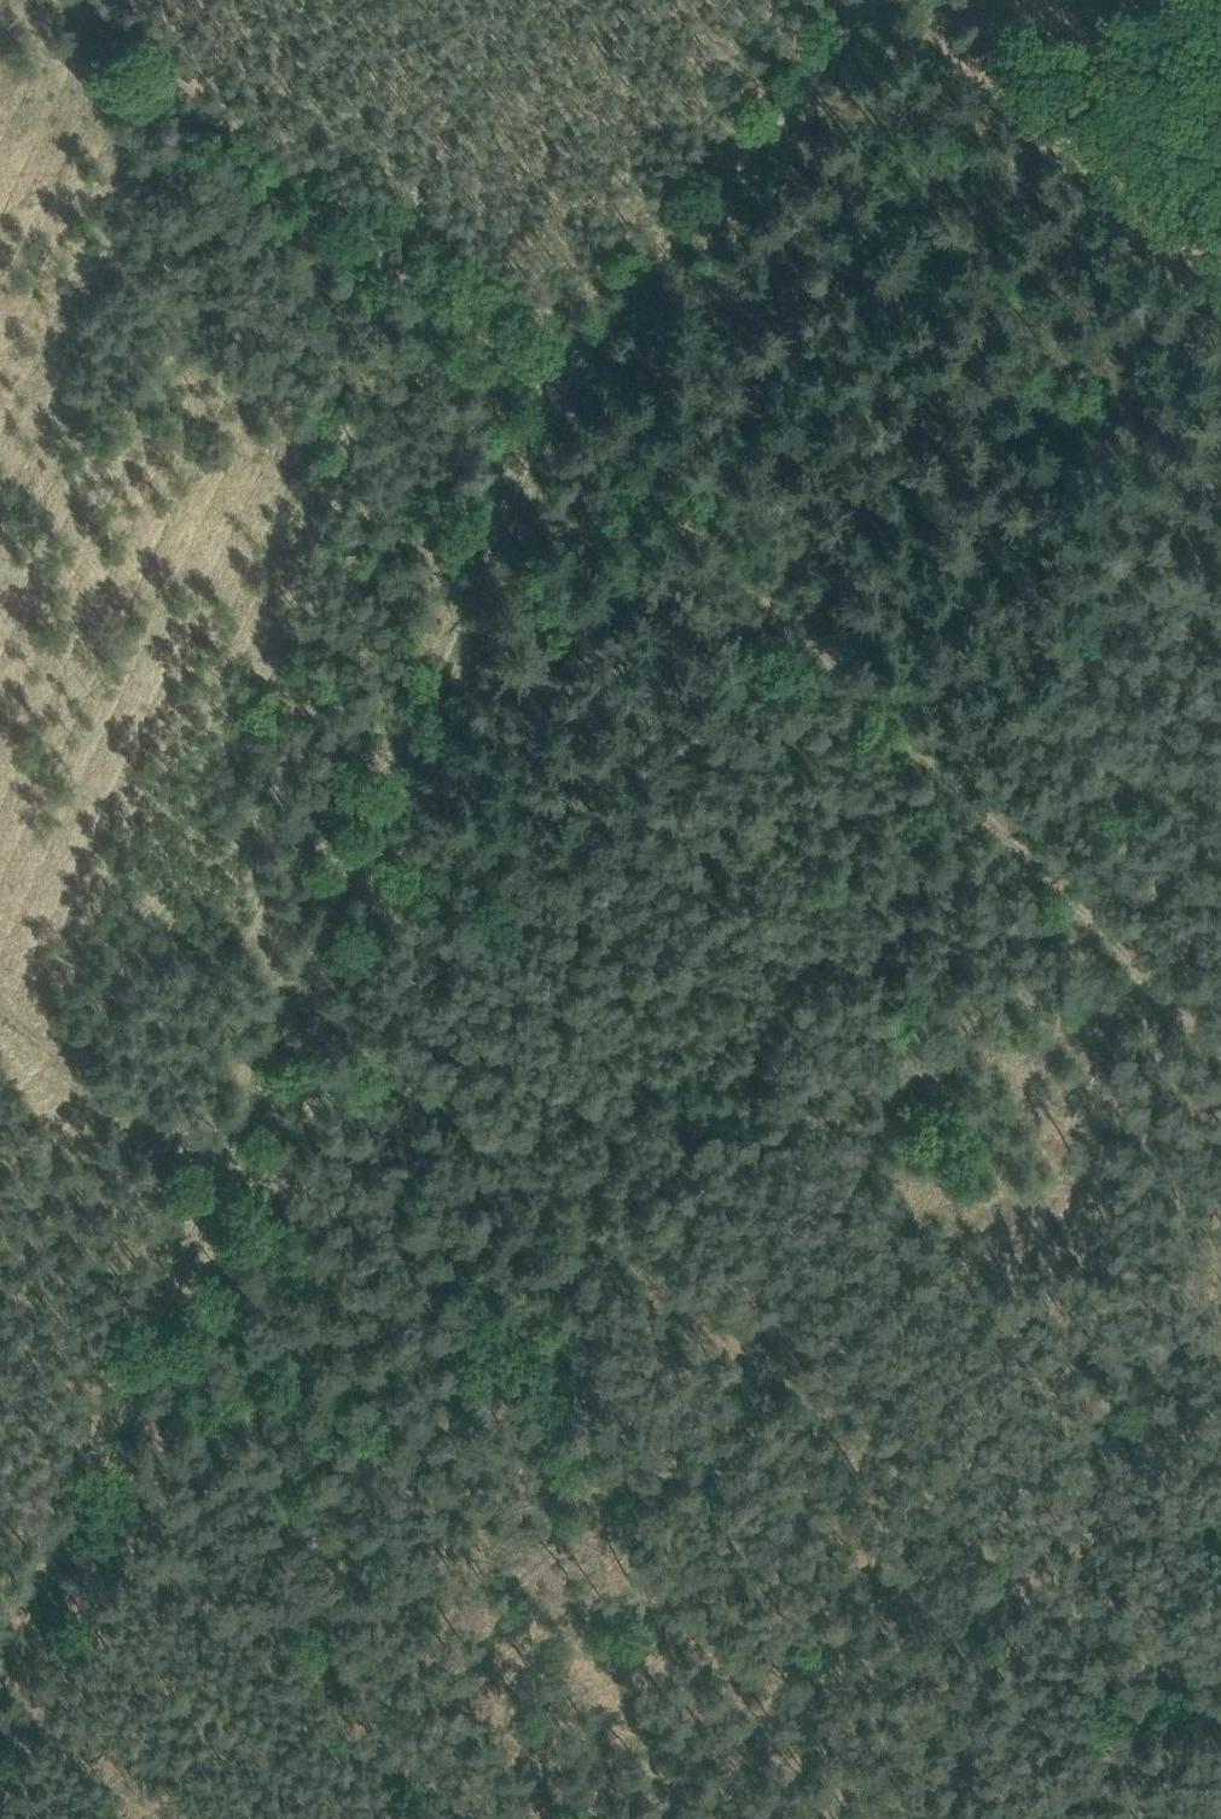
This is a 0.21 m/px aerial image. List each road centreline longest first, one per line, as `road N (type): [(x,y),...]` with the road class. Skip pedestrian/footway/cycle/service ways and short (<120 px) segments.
road 1 (track): [(572,409),(235,1175)]
road 2 (track): [(572,409),(879,7)]
road 3 (track): [(879,7),(1220,298)]

